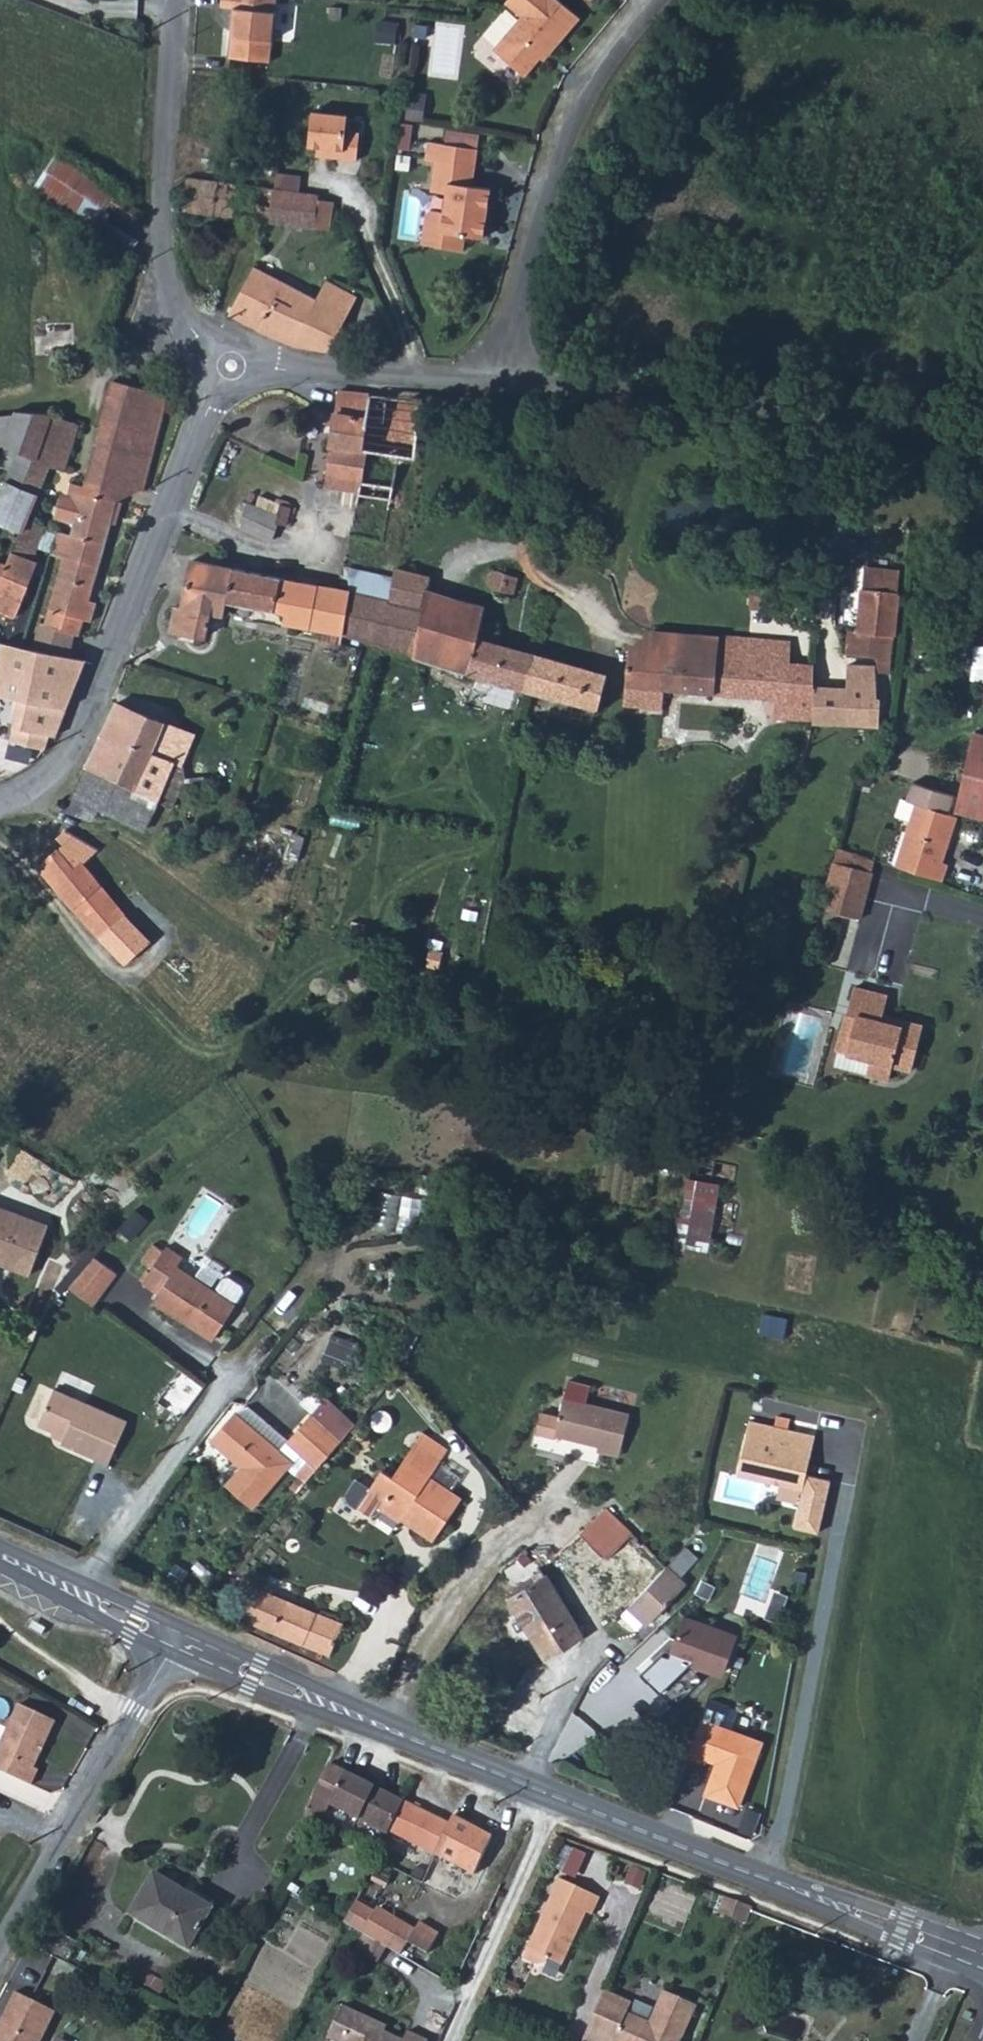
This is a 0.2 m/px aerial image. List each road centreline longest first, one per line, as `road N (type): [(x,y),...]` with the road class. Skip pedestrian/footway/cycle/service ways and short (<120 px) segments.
road 1 (unclassified): [(0,803),(57,774),(73,751),(230,370)]
road 2 (unclassified): [(500,374),(873,424),(982,450)]
road 3 (unclassified): [(500,374),(585,89),(660,0)]
road 4 (unclassified): [(230,370),(179,311),(166,274),(160,222),(174,0)]
road 5 (residential): [(0,1950),(171,1653)]
road 6 (secondary): [(446,1751),(751,1874)]
road 7 (secondary): [(171,1653),(312,1710),(446,1751)]
road 8 (unclassified): [(230,370),(500,374)]
road 9 (secondary): [(751,1874),(906,1948),(982,1974)]
road 10 (secondary): [(982,1945),(751,1874)]
road 11 (secondary): [(446,1751),(237,1651)]
road 12 (secondary): [(0,1558),(171,1653)]
road 13 (secondary): [(166,1618),(0,1548)]

